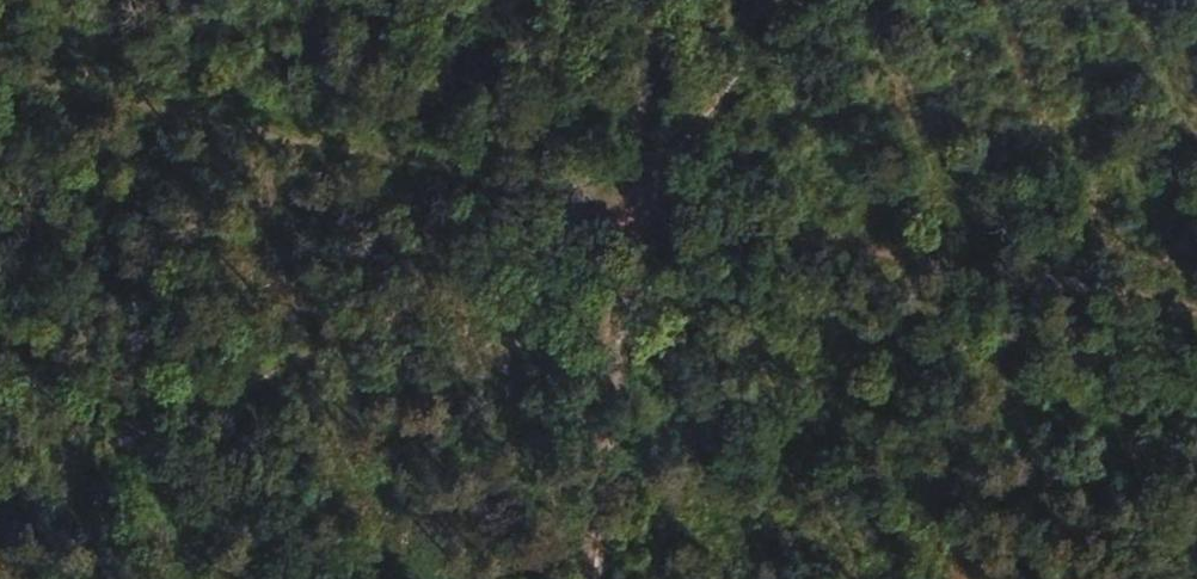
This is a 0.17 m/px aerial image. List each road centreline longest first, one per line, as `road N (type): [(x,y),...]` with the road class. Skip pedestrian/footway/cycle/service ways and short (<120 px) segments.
road 1 (track): [(626,211),(0,90)]
road 2 (track): [(645,0),(593,578)]
road 3 (track): [(626,211),(1196,316)]

